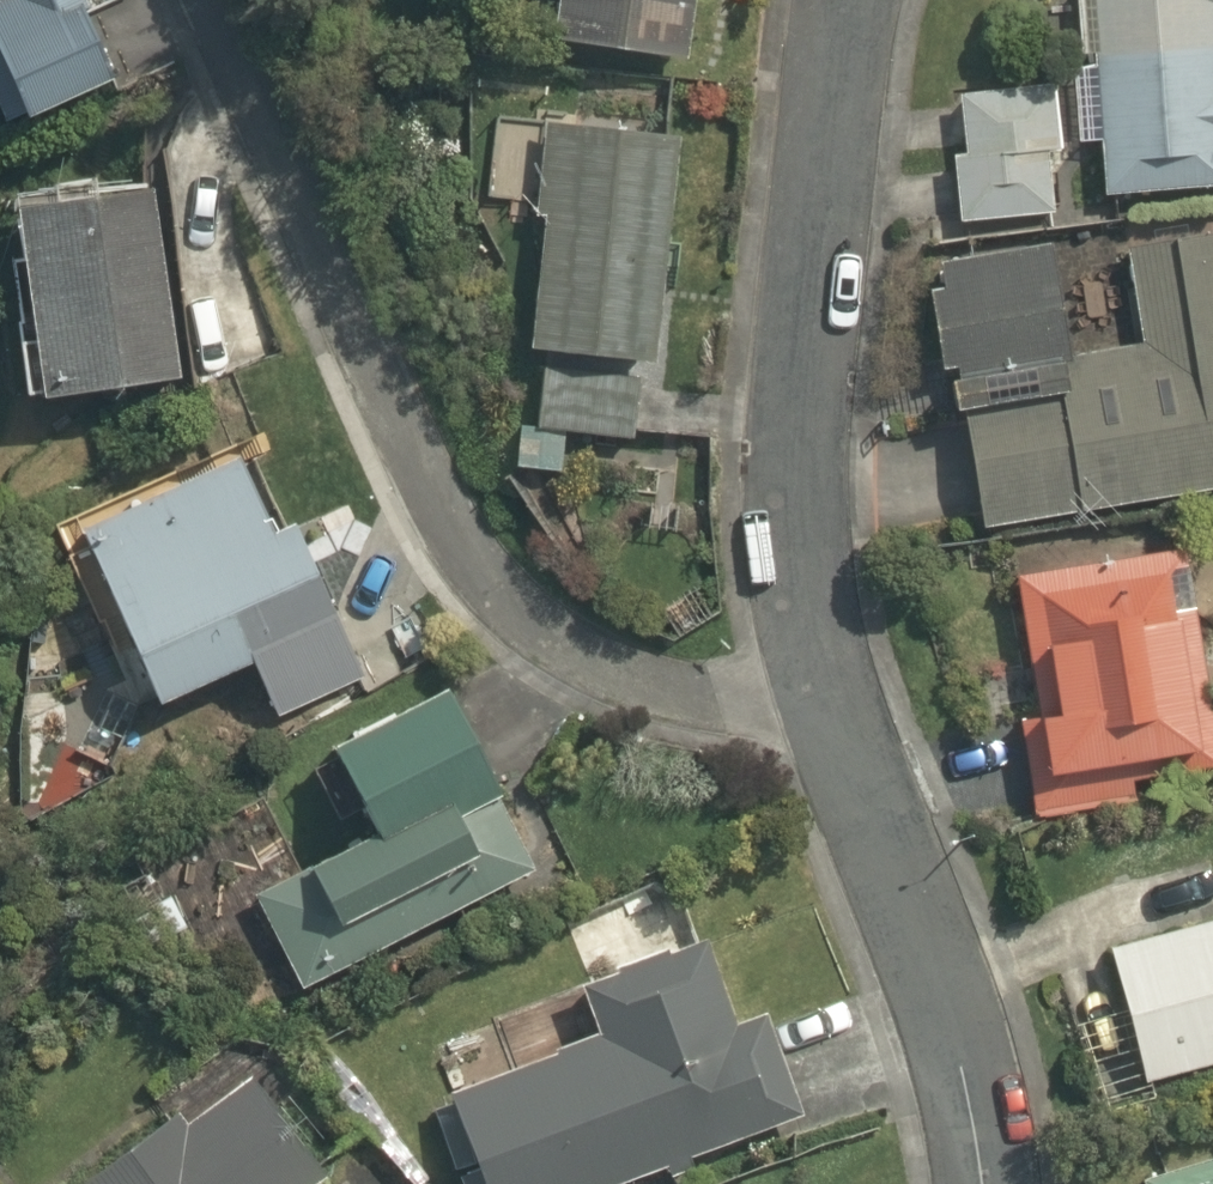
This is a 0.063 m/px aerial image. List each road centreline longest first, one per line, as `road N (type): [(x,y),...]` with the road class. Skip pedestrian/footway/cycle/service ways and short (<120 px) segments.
road 1 (residential): [(837,745),(650,695),(574,657),(504,599),(452,536),(209,0)]
road 2 (residential): [(837,745),(799,475),(830,156),(857,0)]
road 3 (residential): [(979,1183),(968,1085),(837,745)]

